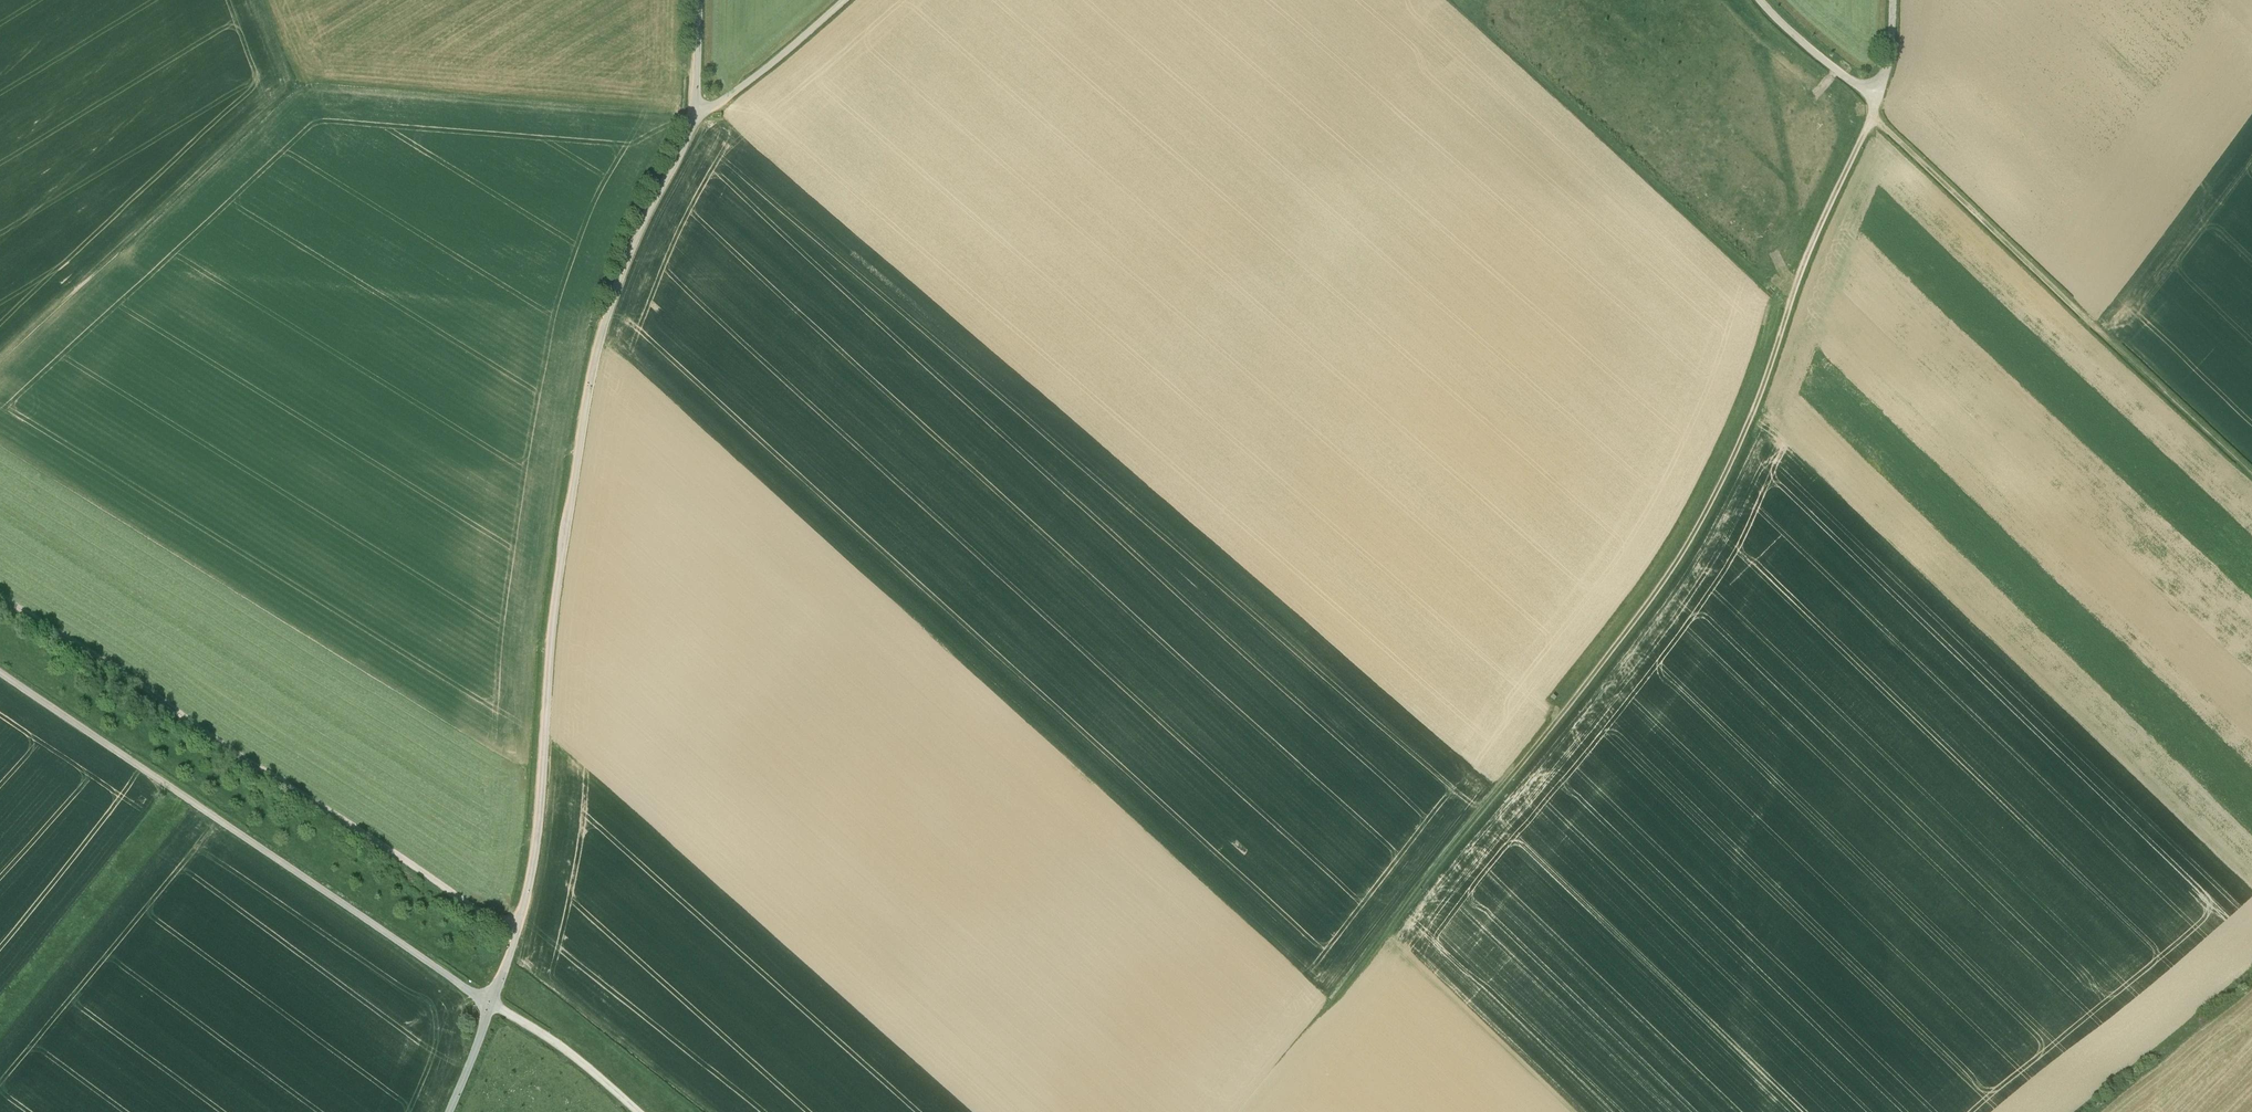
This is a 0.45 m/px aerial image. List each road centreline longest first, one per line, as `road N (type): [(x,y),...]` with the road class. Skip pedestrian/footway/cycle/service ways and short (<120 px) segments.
road 1 (track): [(1310,1034),(1685,548),(1756,405),(1811,245),(1875,112),(1873,83)]
road 2 (unclassified): [(492,1004),(525,910),(536,847),(555,612),(597,348),(627,261),(693,118)]
road 3 (track): [(518,933),(0,595)]
road 4 (unclassified): [(492,1004),(0,671)]
road 5 (track): [(1872,119),(2251,473)]
road 6 (unclassified): [(693,118),(773,64),(845,0)]
road 7 (track): [(638,1111),(583,1064),(492,1004)]
road 8 (unclassified): [(1873,83),(1844,74),(1760,0)]

